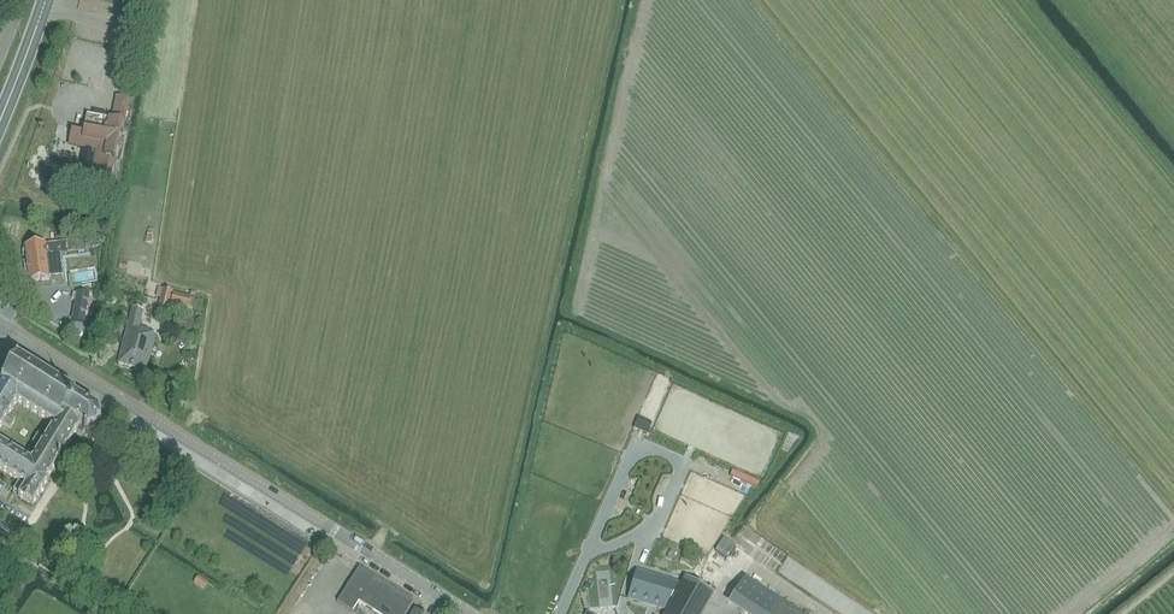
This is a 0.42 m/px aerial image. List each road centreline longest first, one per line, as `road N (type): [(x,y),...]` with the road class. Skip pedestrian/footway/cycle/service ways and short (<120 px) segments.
road 1 (tertiary): [(473,613),(0,327)]
road 2 (primary): [(0,121),(46,0)]

